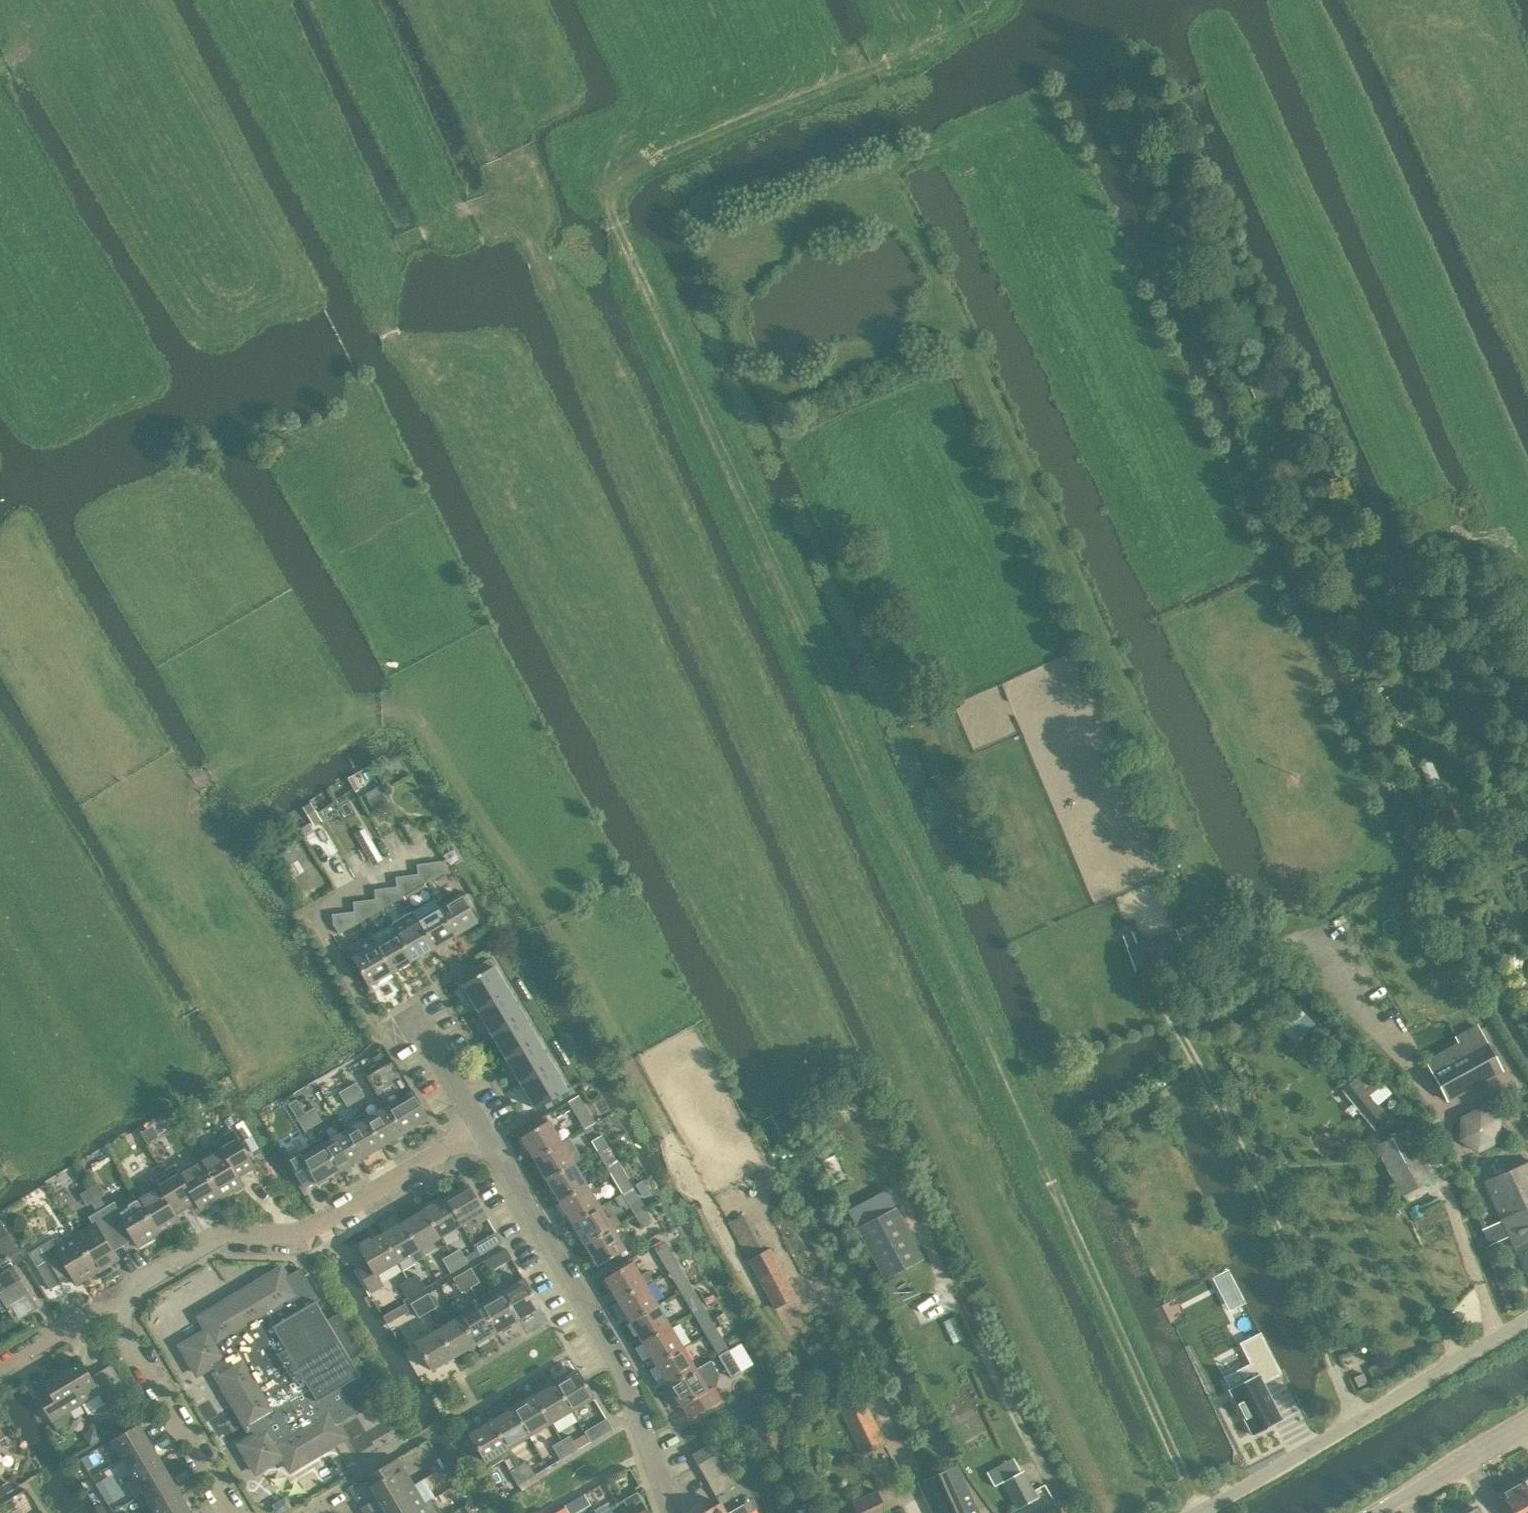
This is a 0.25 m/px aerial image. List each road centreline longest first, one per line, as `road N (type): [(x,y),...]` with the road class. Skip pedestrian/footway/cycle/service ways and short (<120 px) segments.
road 1 (residential): [(671,1512),(622,1371),(481,1128)]
road 2 (residential): [(122,1322),(127,1293),(225,1234),(308,1231),(481,1128)]
road 3 (residential): [(1195,1512),(1527,1324)]
road 4 (residential): [(234,1512),(122,1322)]
road 5 (tertiary): [(1379,1512),(1527,1423)]
road 6 (residential): [(0,1368),(96,1311),(122,1322)]
road 7 (residential): [(481,1128),(412,1010)]

